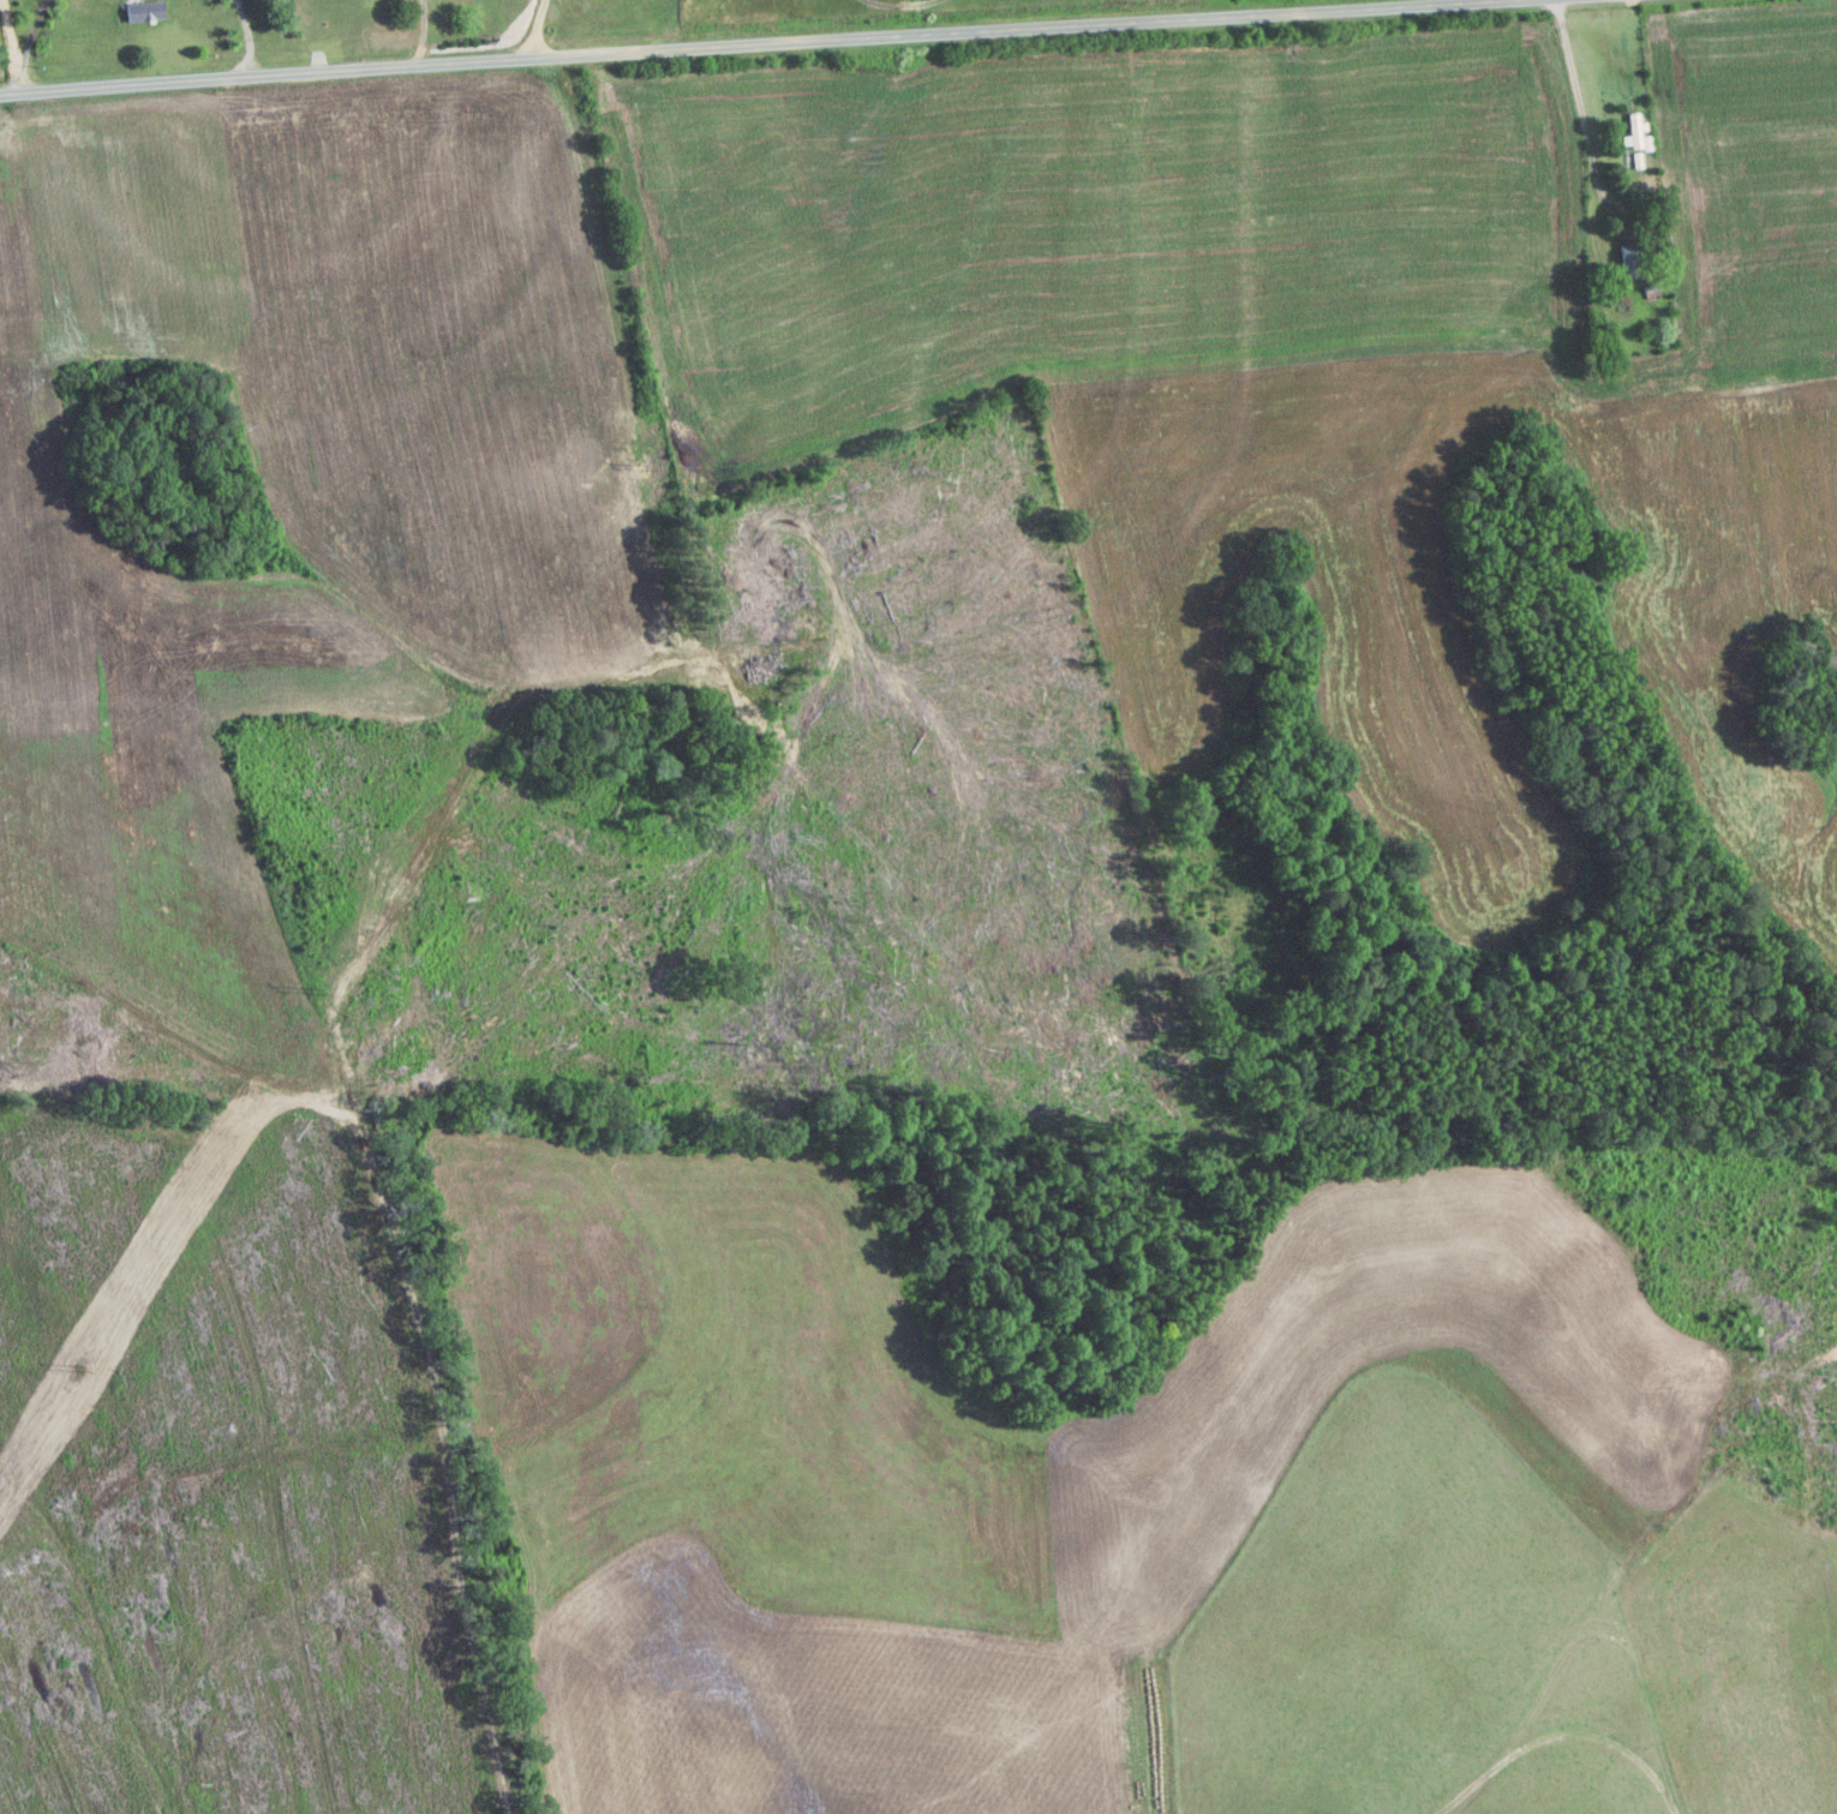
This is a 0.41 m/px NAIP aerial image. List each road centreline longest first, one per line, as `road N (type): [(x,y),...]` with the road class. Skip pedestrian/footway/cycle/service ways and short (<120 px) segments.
road 1 (residential): [(0,94),(965,28)]
road 2 (residential): [(965,28),(1549,0)]

